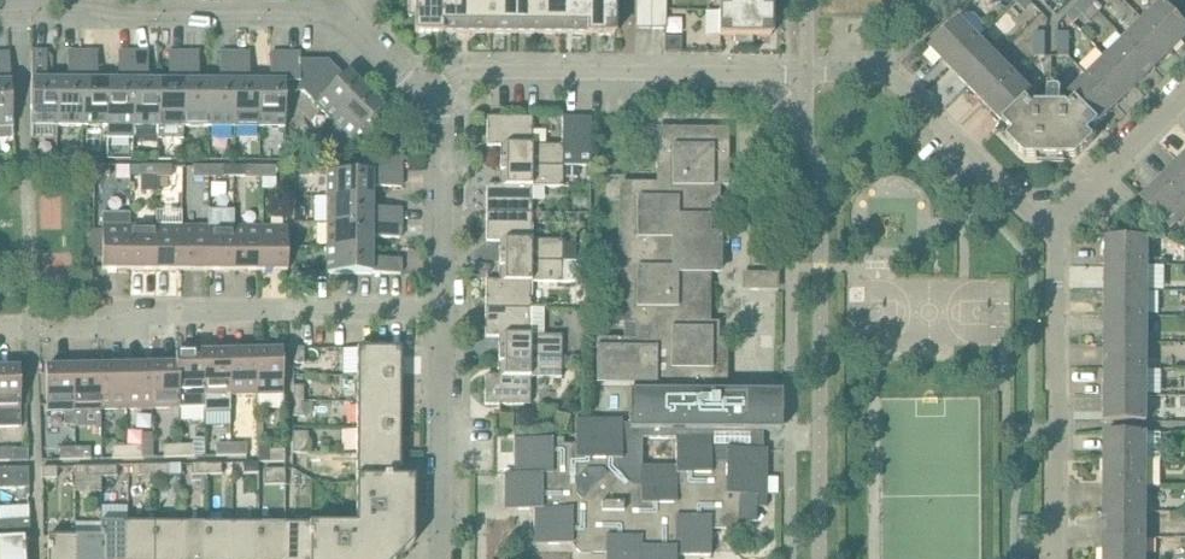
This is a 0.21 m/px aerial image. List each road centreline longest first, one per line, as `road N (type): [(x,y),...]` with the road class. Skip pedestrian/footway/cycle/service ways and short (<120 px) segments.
road 1 (residential): [(1055,222),(1038,218),(888,71),(469,68),(425,91)]
road 2 (residential): [(0,323),(442,313)]
road 3 (residential): [(0,8),(89,1),(128,14),(343,16)]
road 4 (residential): [(1056,558),(1055,222)]
road 5 (residential): [(442,313),(441,558)]
road 6 (residential): [(425,91),(447,145),(442,313)]
road 7 (residential): [(1055,222),(1184,93)]

